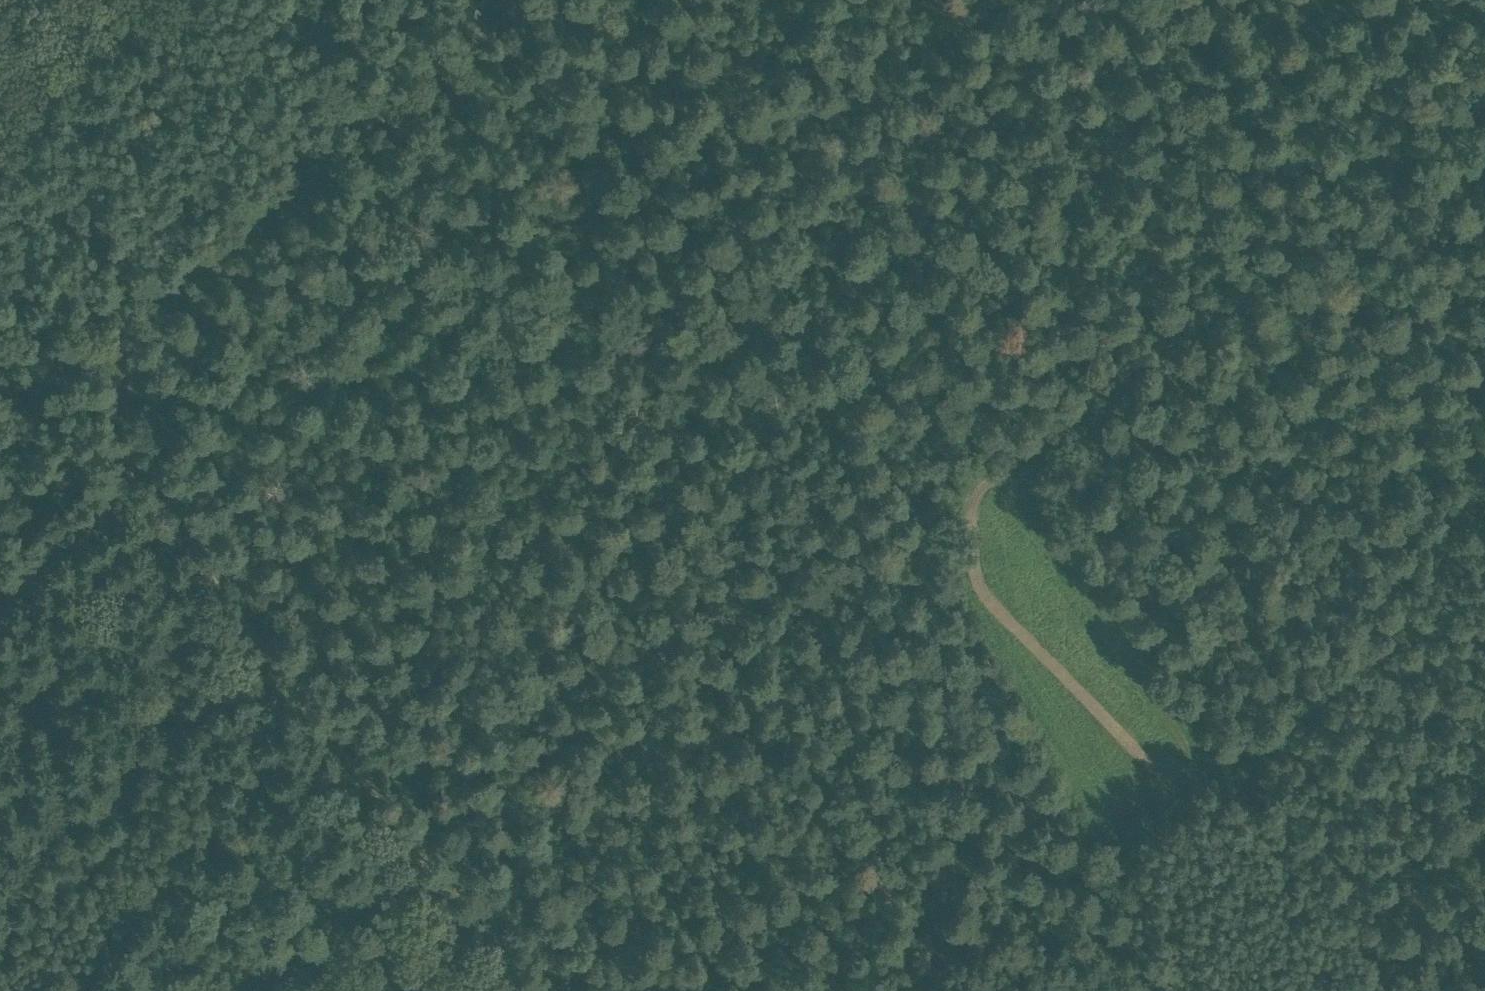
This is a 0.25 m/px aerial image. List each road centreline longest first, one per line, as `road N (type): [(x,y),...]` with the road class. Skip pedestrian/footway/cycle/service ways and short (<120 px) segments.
road 1 (track): [(467,863),(1484,108)]
road 2 (track): [(437,885),(414,844),(119,487)]
road 3 (track): [(536,0),(210,256)]
road 4 (track): [(918,990),(1008,894),(1124,812)]
road 5 (track): [(132,392),(96,341),(0,263)]
road 6 (track): [(210,256),(150,325),(132,392)]
road 7 (track): [(119,487),(0,593)]

